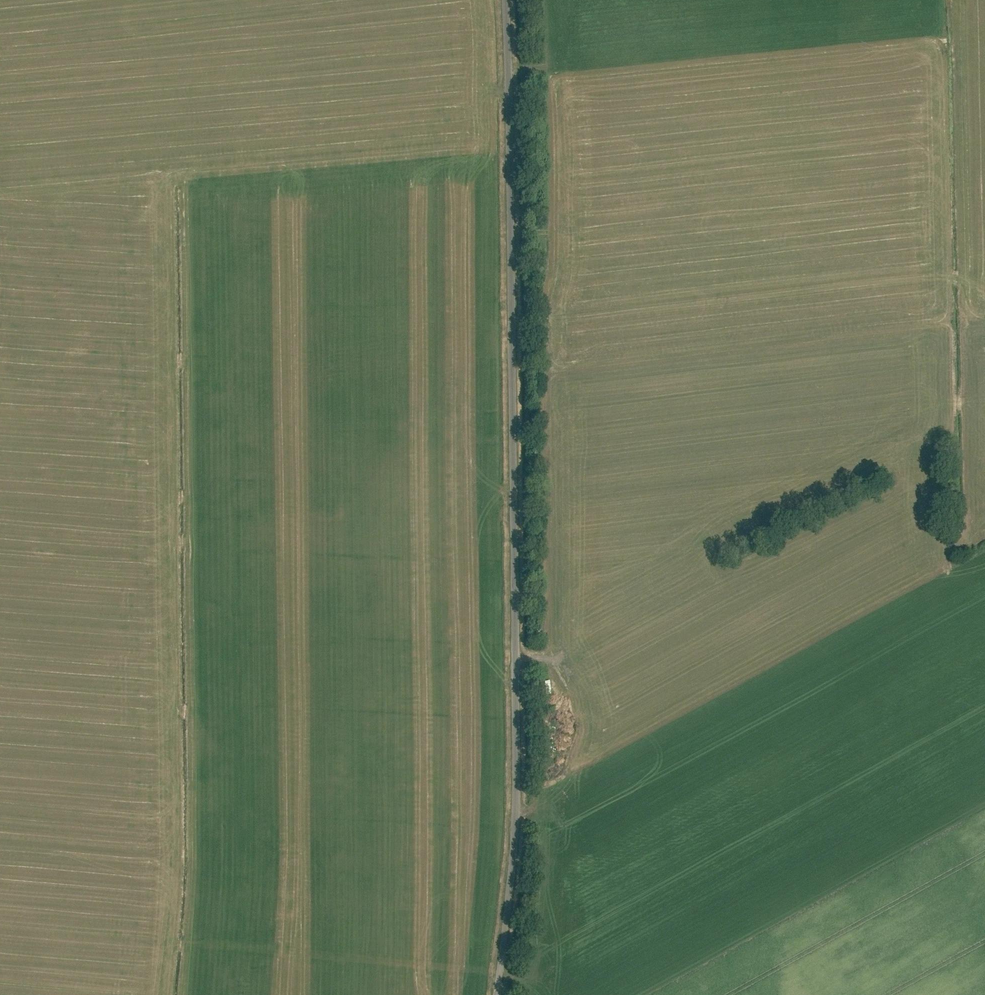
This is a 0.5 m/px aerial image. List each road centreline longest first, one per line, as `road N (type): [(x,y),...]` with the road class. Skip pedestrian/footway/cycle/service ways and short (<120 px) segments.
road 1 (unclassified): [(497,994),(515,802),(505,0)]

